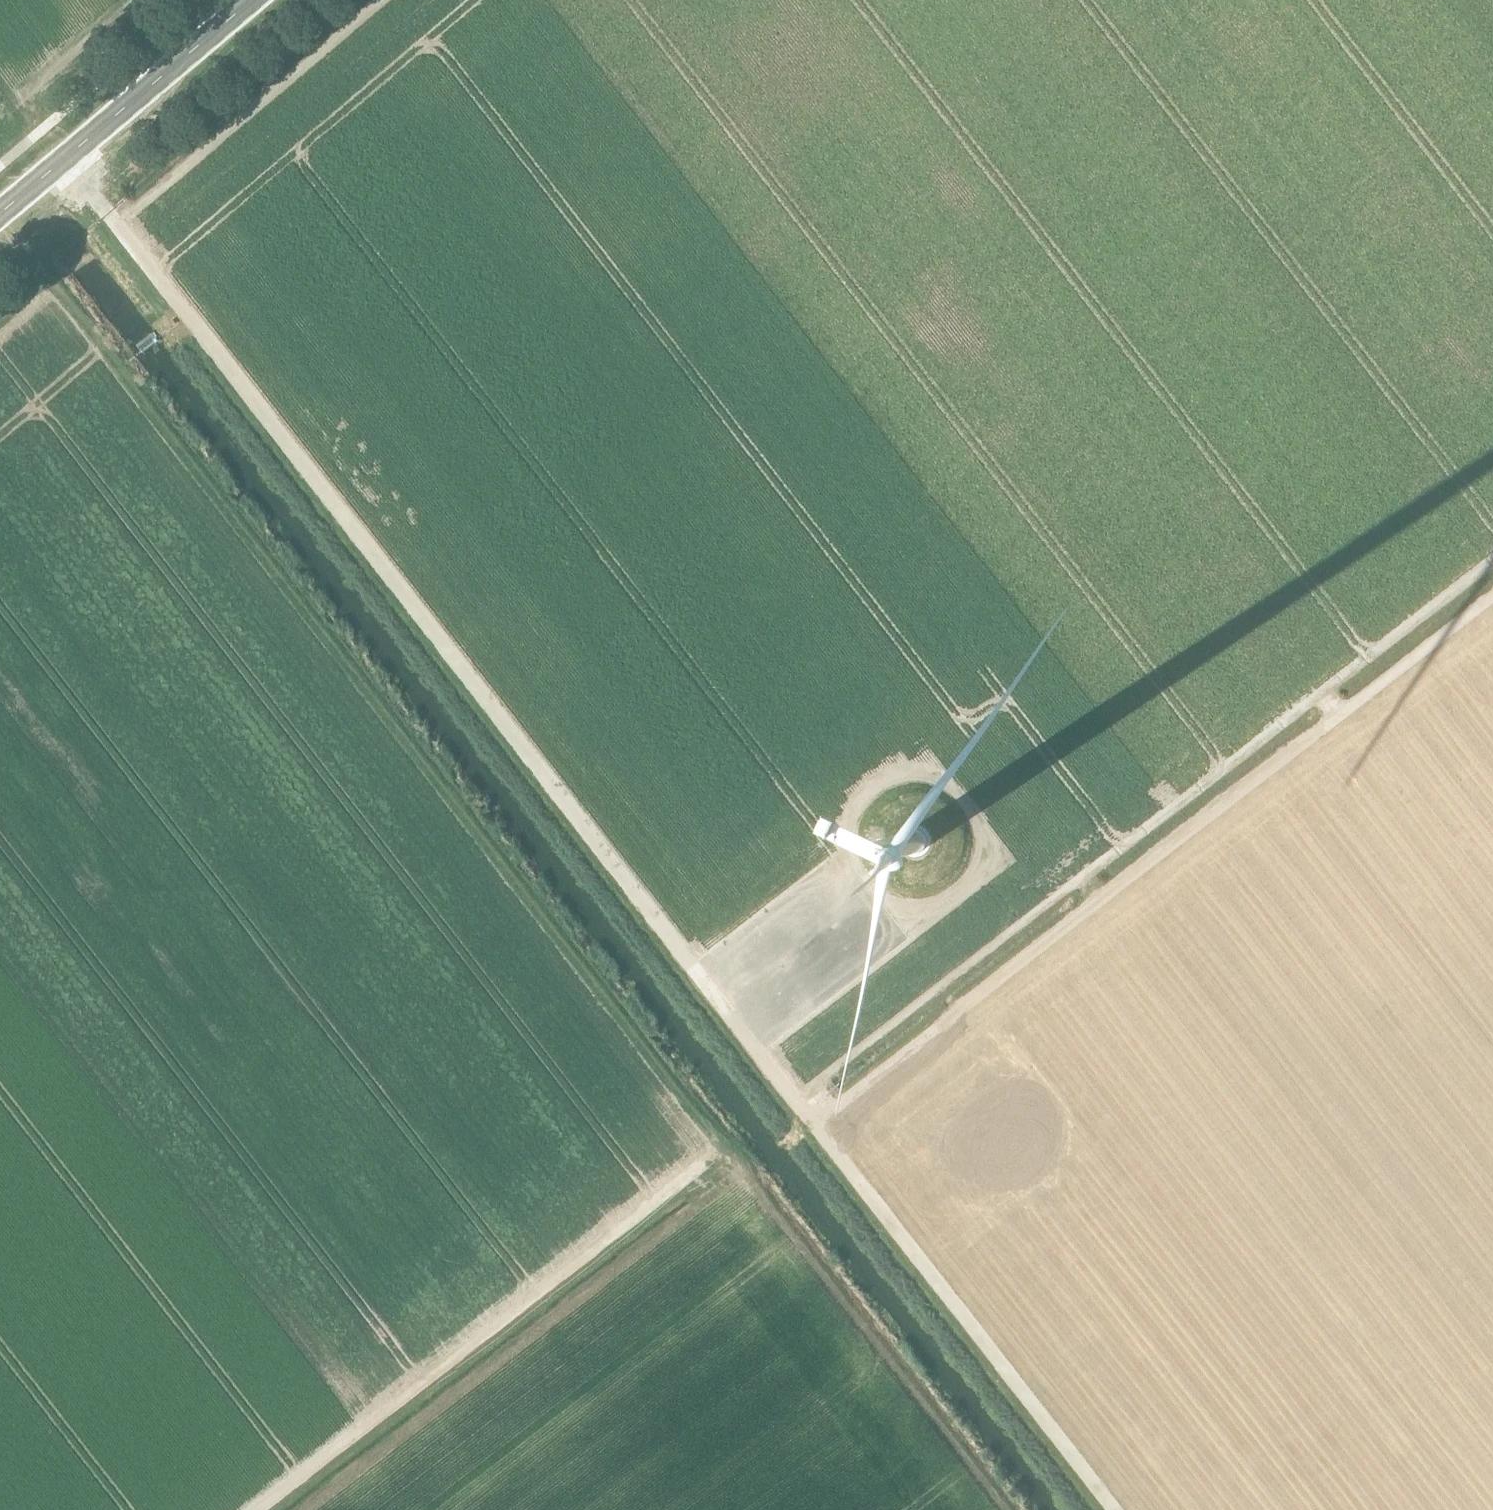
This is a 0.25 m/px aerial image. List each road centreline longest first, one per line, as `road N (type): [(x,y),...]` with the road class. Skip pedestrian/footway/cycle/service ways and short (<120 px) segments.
road 1 (secondary): [(0,212),(250,0)]

